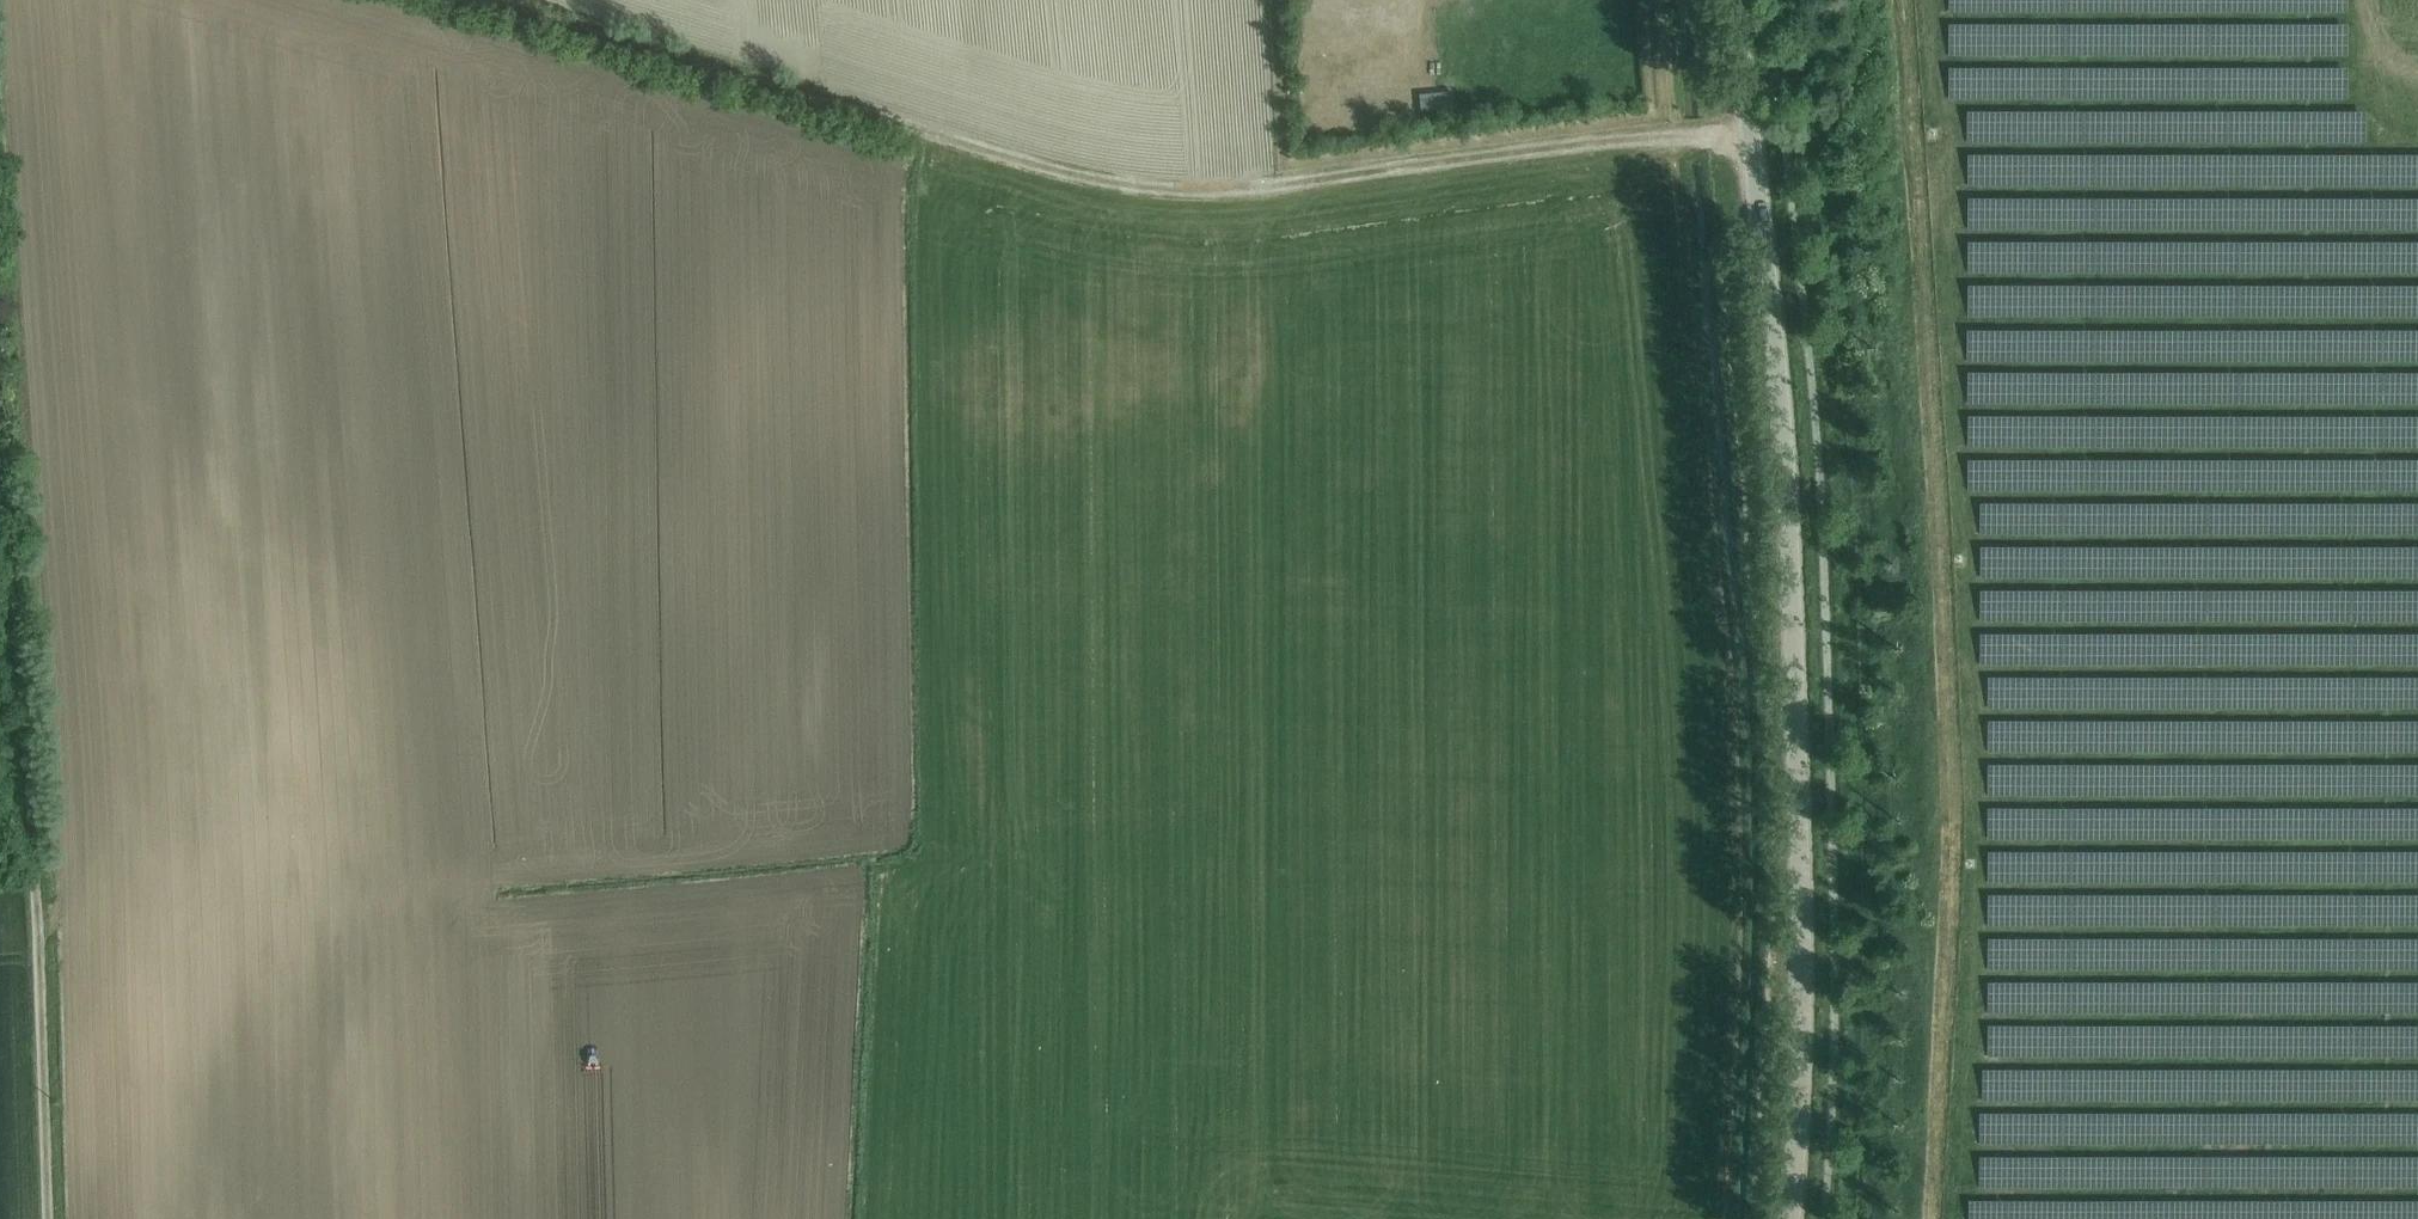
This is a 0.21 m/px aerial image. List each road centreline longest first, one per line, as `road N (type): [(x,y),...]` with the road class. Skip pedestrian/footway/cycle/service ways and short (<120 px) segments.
road 1 (residential): [(1789,1218),(1798,1084),(1784,447),(1733,0)]
road 2 (track): [(47,1218),(9,440)]

